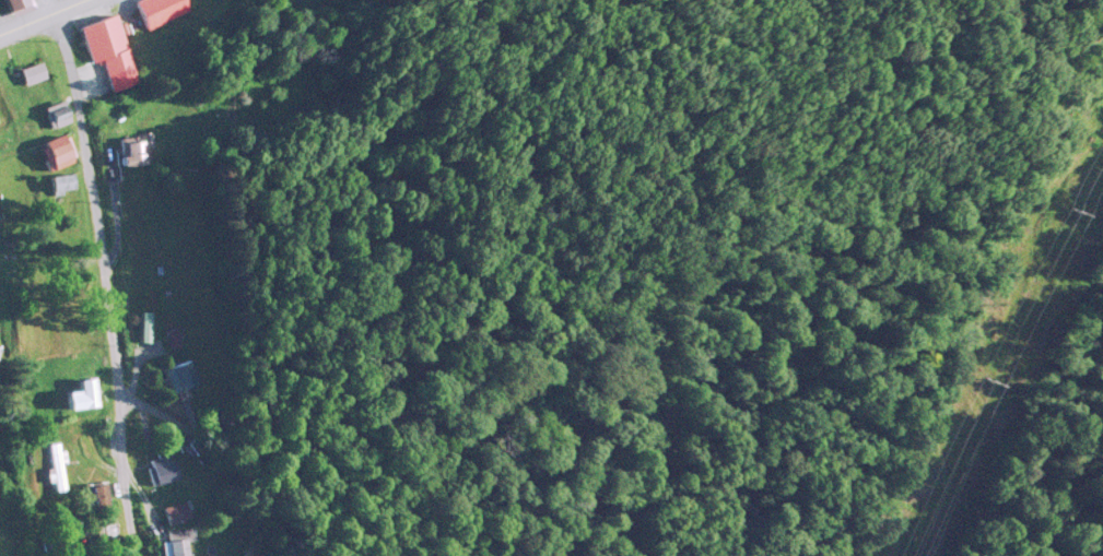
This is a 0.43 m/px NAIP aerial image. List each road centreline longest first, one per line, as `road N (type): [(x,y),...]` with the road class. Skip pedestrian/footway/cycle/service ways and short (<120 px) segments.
road 1 (residential): [(137,555),(103,258),(60,5)]

